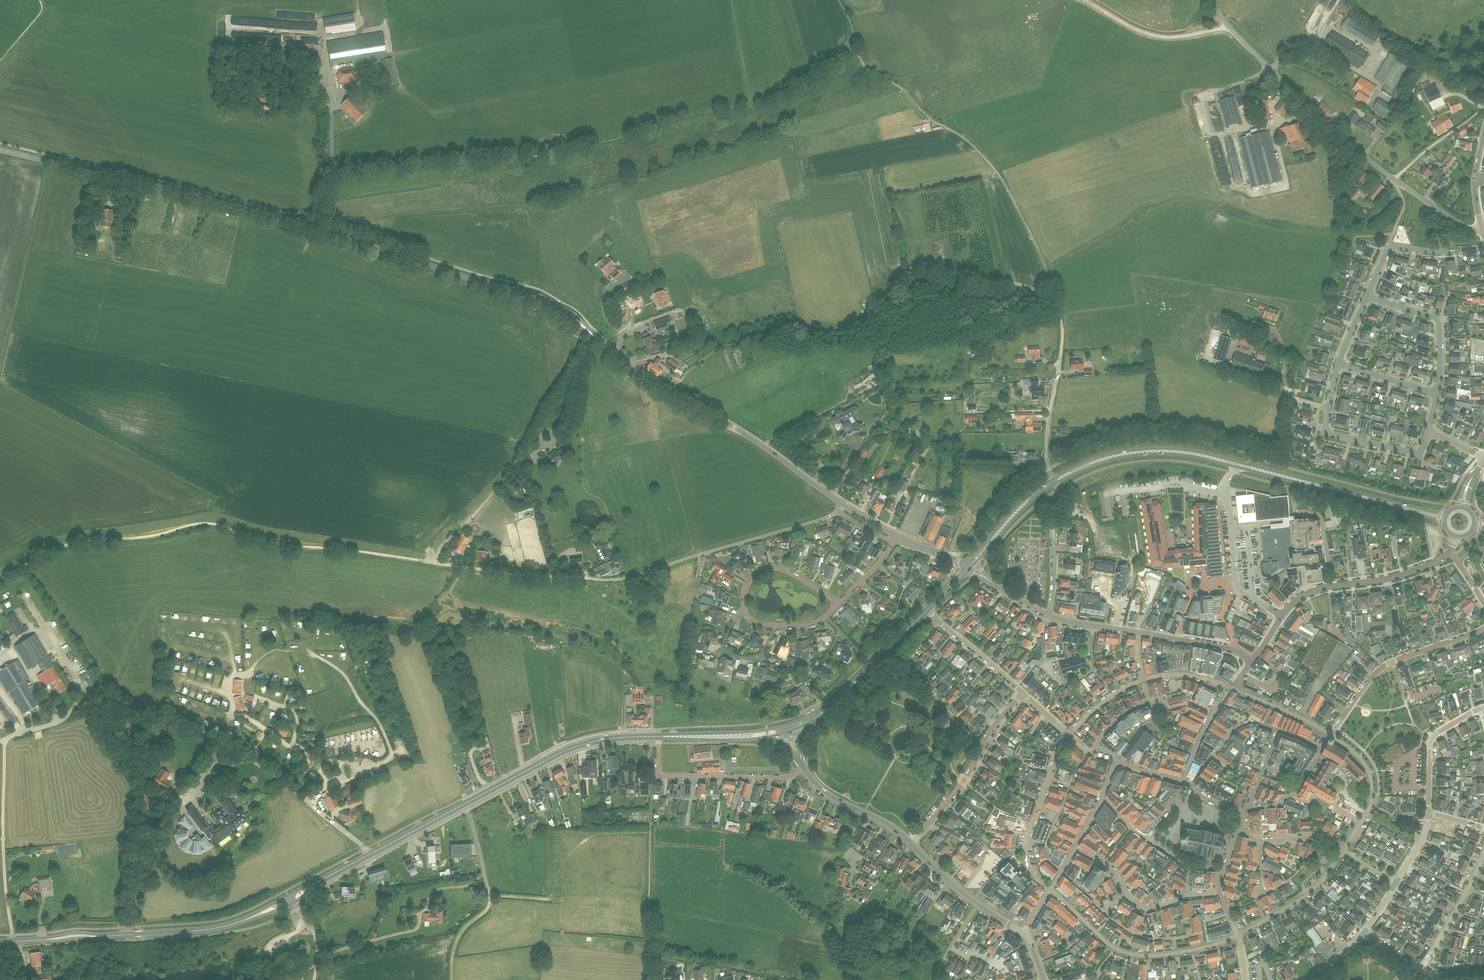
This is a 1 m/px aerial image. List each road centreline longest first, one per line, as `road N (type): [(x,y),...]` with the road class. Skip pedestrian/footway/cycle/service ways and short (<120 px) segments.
road 1 (secondary): [(598,340),(533,296),(282,219),(0,150)]
road 2 (unclassified): [(371,853),(232,750),(115,700),(76,702),(60,721),(0,740)]
road 3 (unclassified): [(1482,227),(1459,223),(1341,139),(1234,33),(1212,0)]
road 4 (secondary): [(841,505),(761,445),(644,379),(598,340)]
road 5 (unclassified): [(584,579),(639,576),(837,512)]
road 6 (track): [(444,565),(287,548),(224,527)]
road 7 (primary): [(1447,514),(1237,462)]
road 8 (primary): [(1235,467),(1444,521)]
road 9 (primary): [(466,803),(576,747),(659,737)]
road 10 (track): [(6,738),(3,851),(13,935)]
road 11 (unclassified): [(188,526),(73,542),(0,578)]
road 12 (track): [(318,953),(414,930),(431,895),(484,872)]
road 13 (residential): [(1330,735),(1384,667),(1483,628)]
road 14 (primary): [(1237,462),(1145,449),(1092,461),(1054,482)]
road 15 (primary): [(1054,482),(1131,456),(1235,467)]
road 16 (residential): [(804,769),(772,779),(658,776),(659,743)]
road 17 (residential): [(981,749),(903,664),(938,621)]
road 18 (unclassified): [(1054,482),(1046,439),(1063,332)]
road 19 (residential): [(1069,735),(1026,844),(1034,875)]
road 20 (residential): [(1437,393),(1437,320),(1367,297)]
road 21 (residential): [(1247,810),(1281,803),(1319,755),(1277,731)]
road 22 (residential): [(1055,893),(1120,950),(1176,953)]
road 23 (residential): [(1341,851),(1367,811),(1371,785),(1362,760),(1330,735)]
road 24 (track): [(444,565),(584,579)]
road 25 (residential): [(1061,873),(1049,860),(1048,840),(1088,752)]
road 26 (residential): [(1048,616),(1054,482)]
road 27 (residential): [(1428,814),(1433,737),(1482,708)]
road 28 (residential): [(1011,925),(989,959),(951,948),(978,904)]
road 29 (residential): [(746,612),(749,583),(772,569),(838,604)]
road 30 (primary): [(659,737),(736,740),(788,732)]
road 31 (tertiary): [(1326,588),(1383,581),(1449,555)]
road 32 (primary): [(786,725),(659,737)]
road 33 (primary): [(968,568),(1054,482)]
road 34 (residential): [(746,612),(722,647),(735,656),(760,657),(776,625)]

